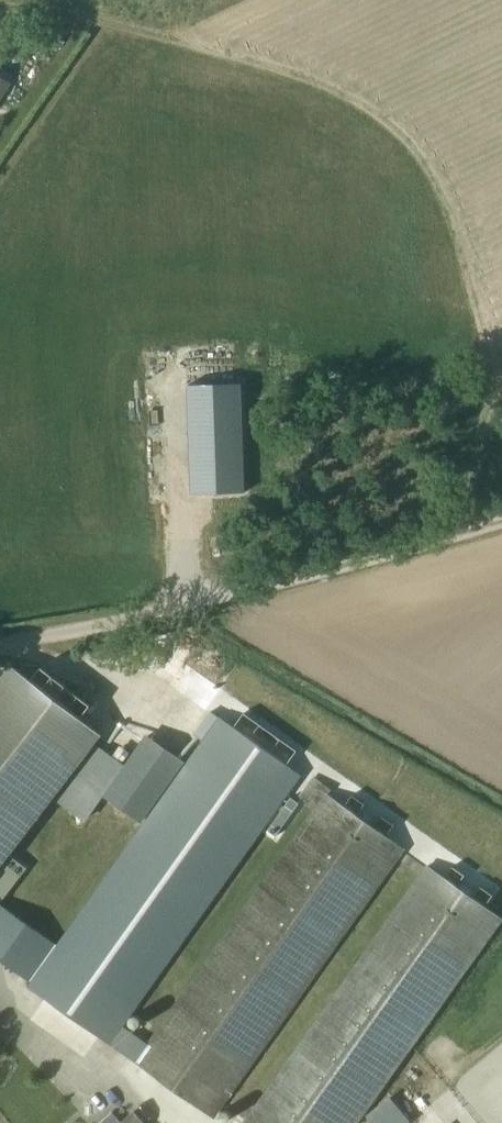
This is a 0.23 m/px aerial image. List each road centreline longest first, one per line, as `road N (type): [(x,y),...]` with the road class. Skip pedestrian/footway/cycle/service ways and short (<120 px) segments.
road 1 (track): [(215,601),(501,510)]
road 2 (unclassified): [(0,639),(215,601)]

